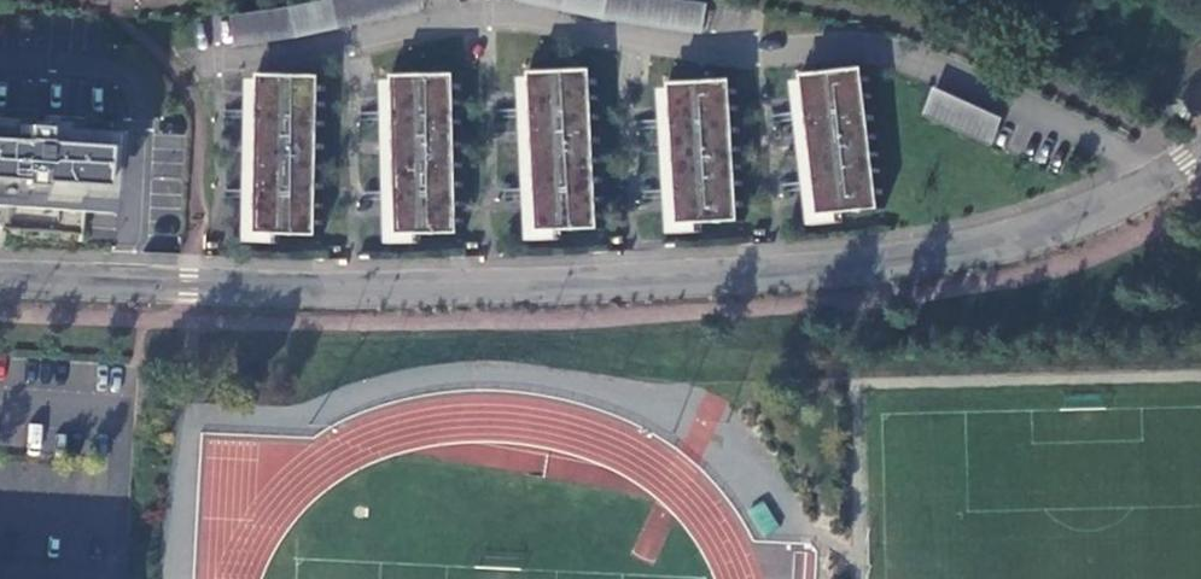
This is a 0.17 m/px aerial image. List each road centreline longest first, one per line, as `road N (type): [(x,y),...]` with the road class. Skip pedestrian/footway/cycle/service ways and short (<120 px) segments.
road 1 (residential): [(1200,153),(1084,217),(896,261),(491,287),(0,278)]

